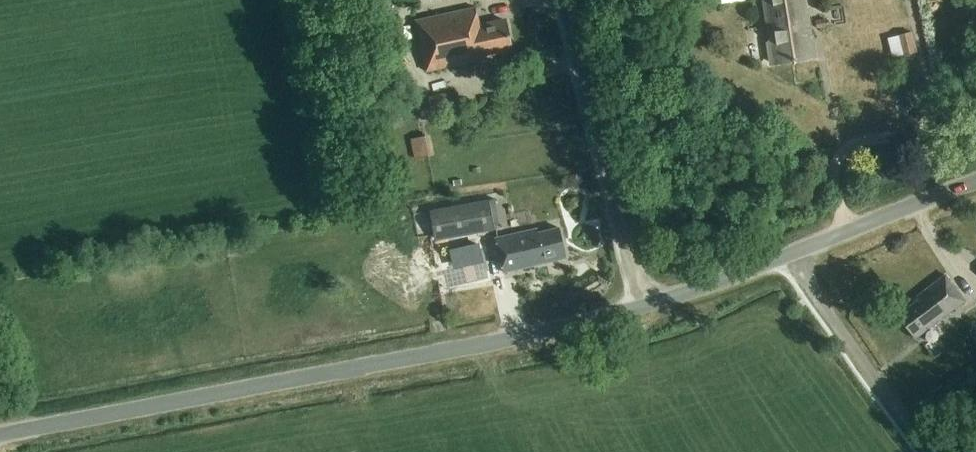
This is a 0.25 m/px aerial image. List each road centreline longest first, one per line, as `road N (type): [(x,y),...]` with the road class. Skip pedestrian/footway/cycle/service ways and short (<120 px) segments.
road 1 (unclassified): [(0,433),(392,364),(646,307),(776,263),(975,178)]
road 2 (track): [(568,0),(646,307)]
road 3 (track): [(795,255),(820,306),(928,451)]

